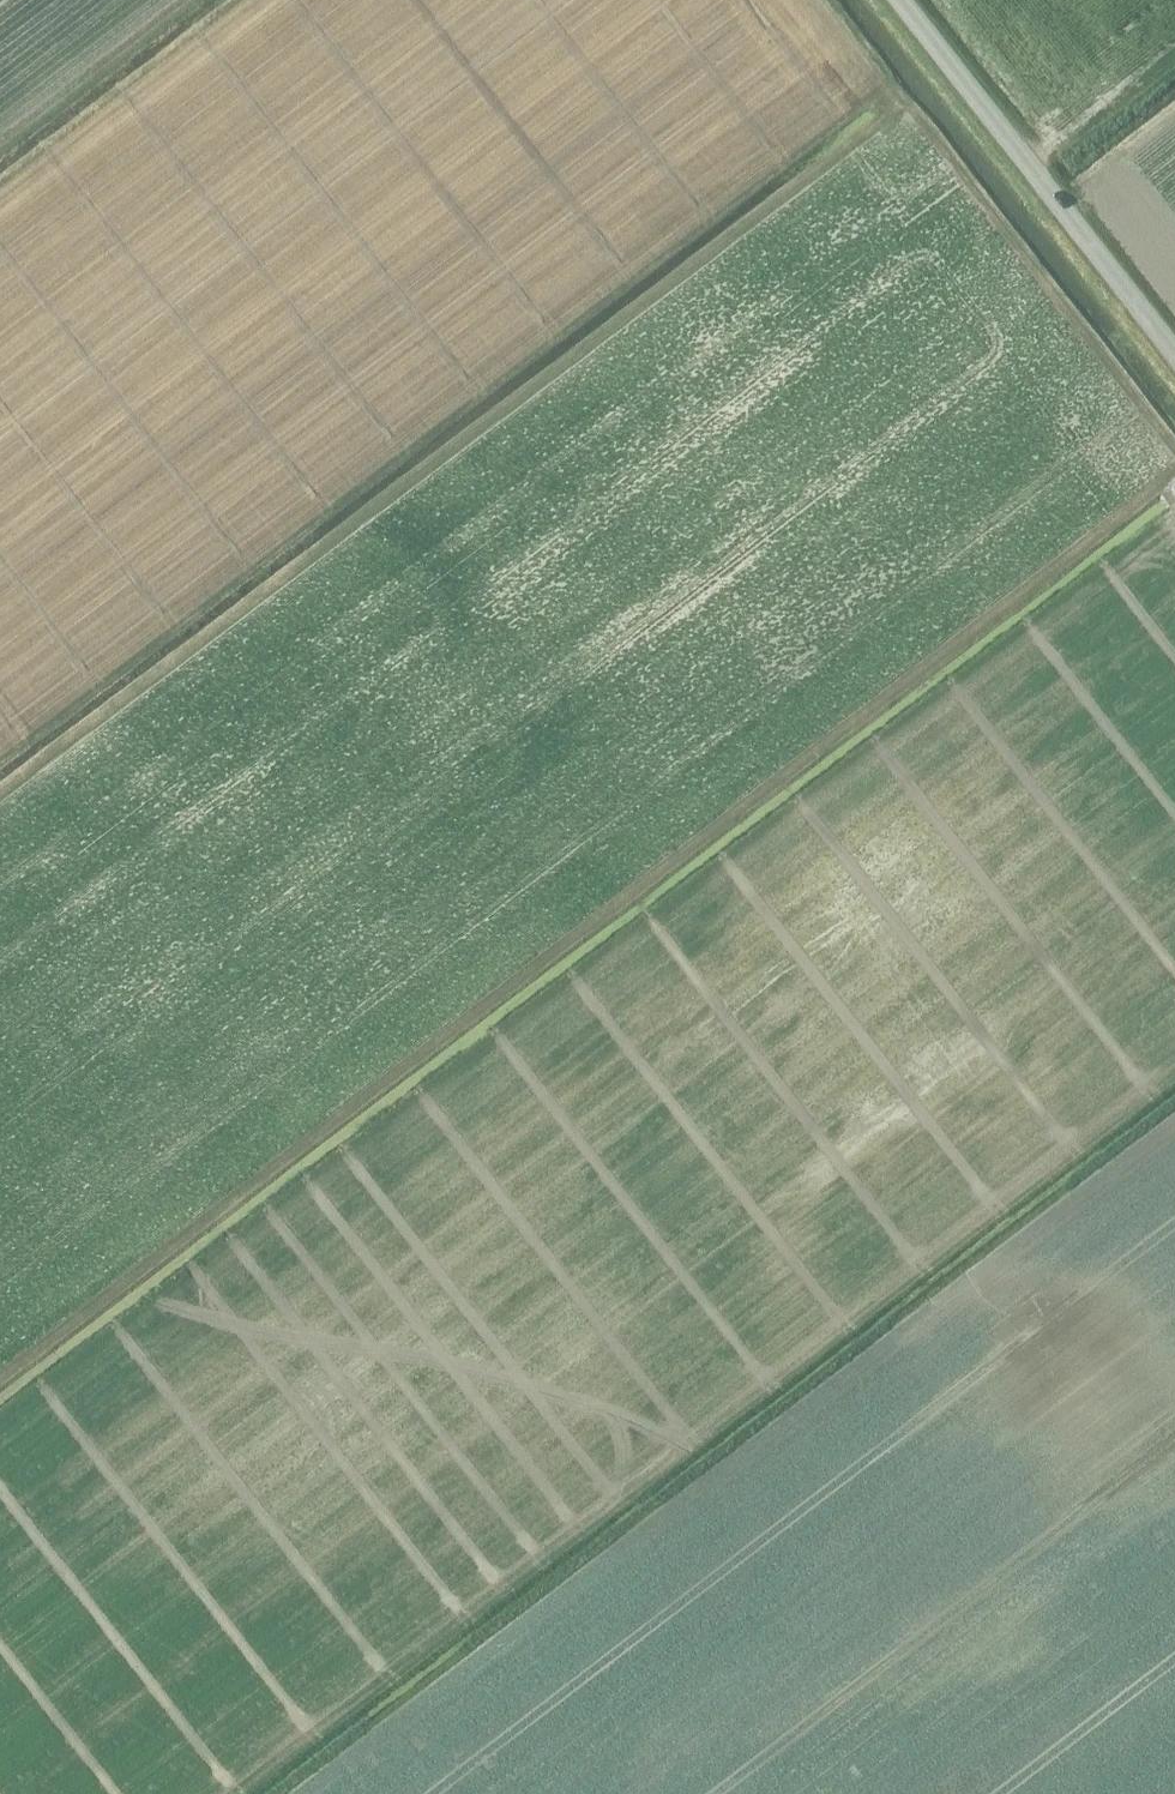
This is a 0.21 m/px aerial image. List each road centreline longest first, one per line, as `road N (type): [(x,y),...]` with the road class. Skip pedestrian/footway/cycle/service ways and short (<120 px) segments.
road 1 (unclassified): [(1174,363),(895,0)]

